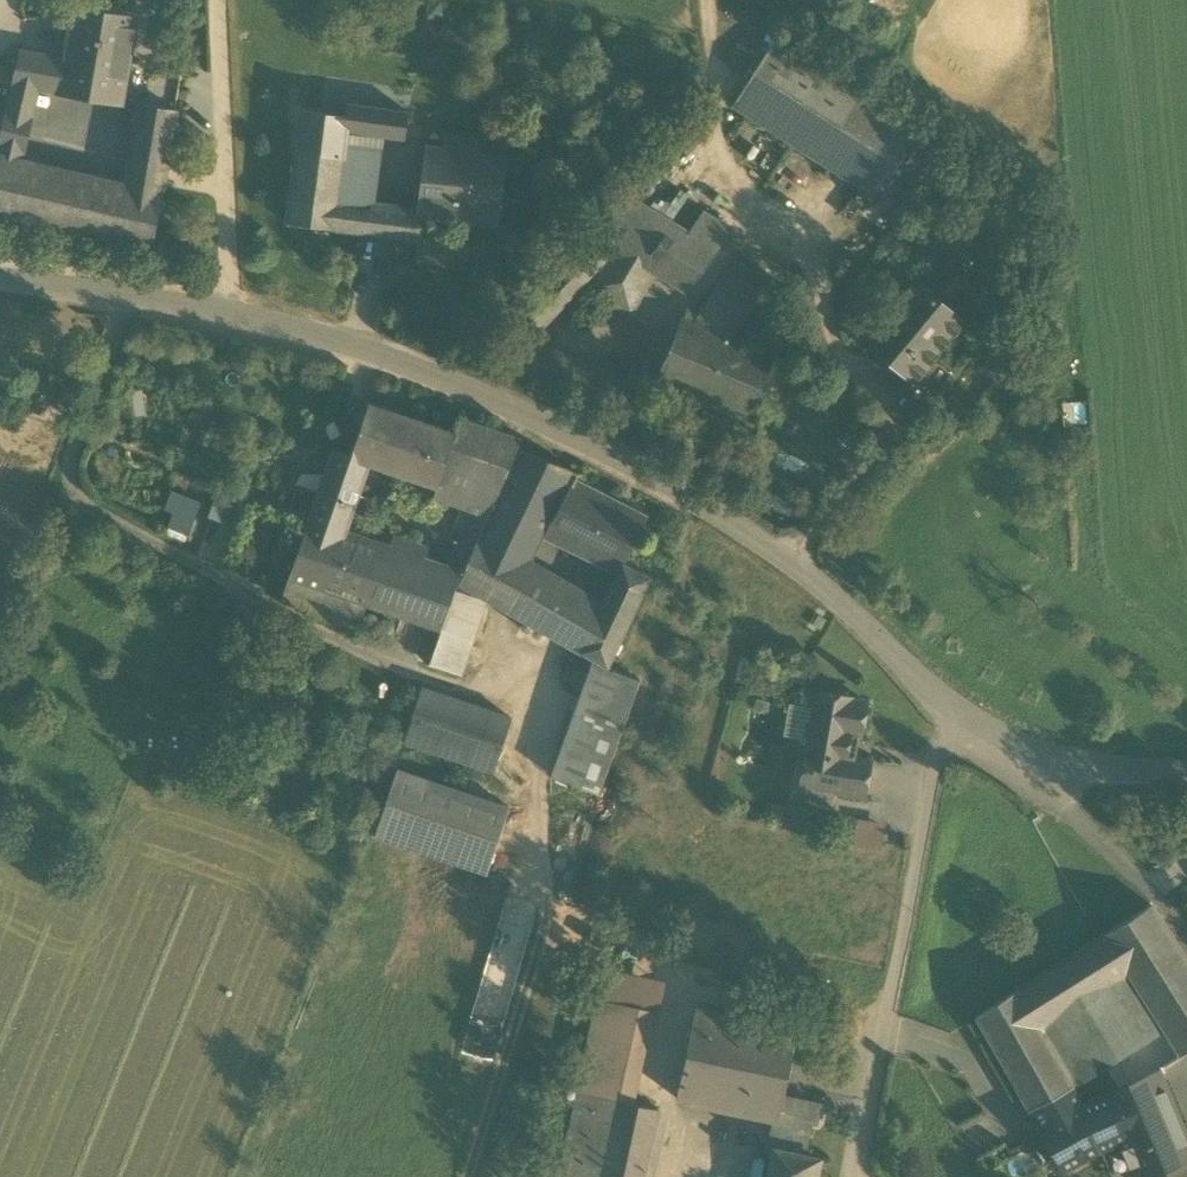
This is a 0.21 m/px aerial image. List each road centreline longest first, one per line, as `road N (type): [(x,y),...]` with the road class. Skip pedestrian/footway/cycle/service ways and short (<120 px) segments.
road 1 (unclassified): [(958,719),(810,571),(501,400),(228,317),(125,298)]
road 2 (unclassified): [(125,298),(66,464),(84,514),(413,676)]
road 3 (unclassified): [(958,719),(935,768),(858,1176)]
road 4 (track): [(469,1176),(547,911),(530,761)]
road 5 (unclassified): [(1186,769),(1086,772),(1032,758),(958,719)]
road 6 (unclassified): [(125,298),(0,279)]

